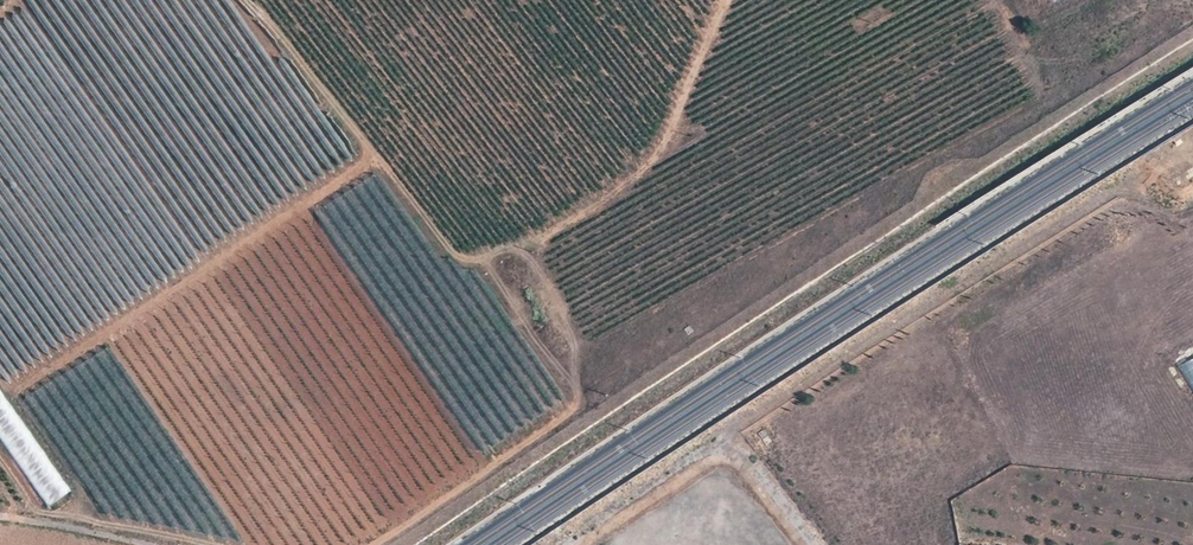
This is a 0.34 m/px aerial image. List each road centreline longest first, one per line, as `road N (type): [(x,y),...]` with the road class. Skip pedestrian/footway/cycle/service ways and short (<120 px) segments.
road 1 (track): [(129,544),(0,519)]

